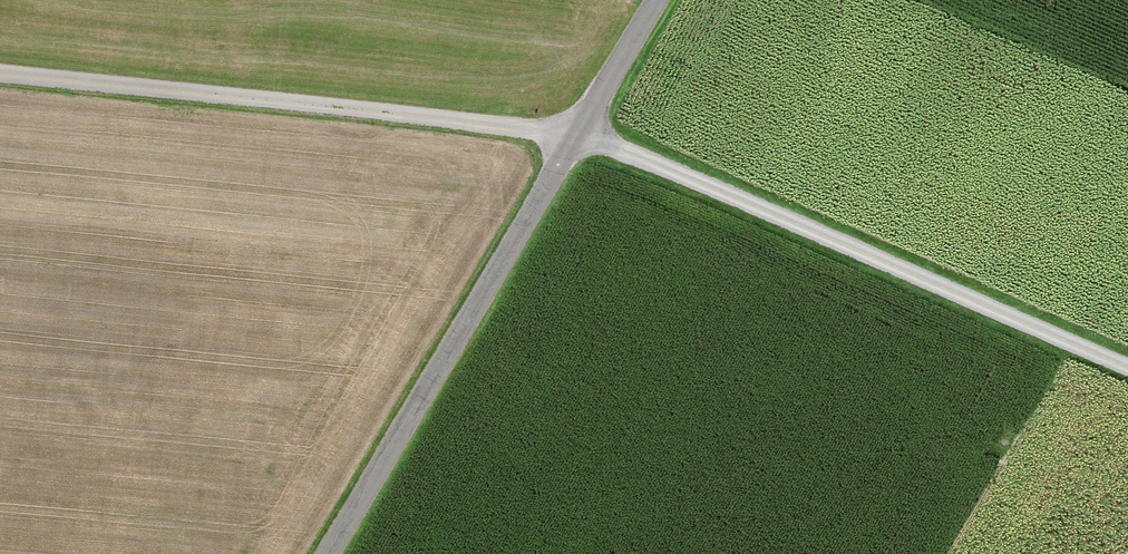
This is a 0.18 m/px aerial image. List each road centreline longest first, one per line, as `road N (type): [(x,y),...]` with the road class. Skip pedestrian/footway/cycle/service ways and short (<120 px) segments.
road 1 (track): [(0,76),(582,138),(1127,369)]
road 2 (unclassified): [(325,553),(662,0)]

